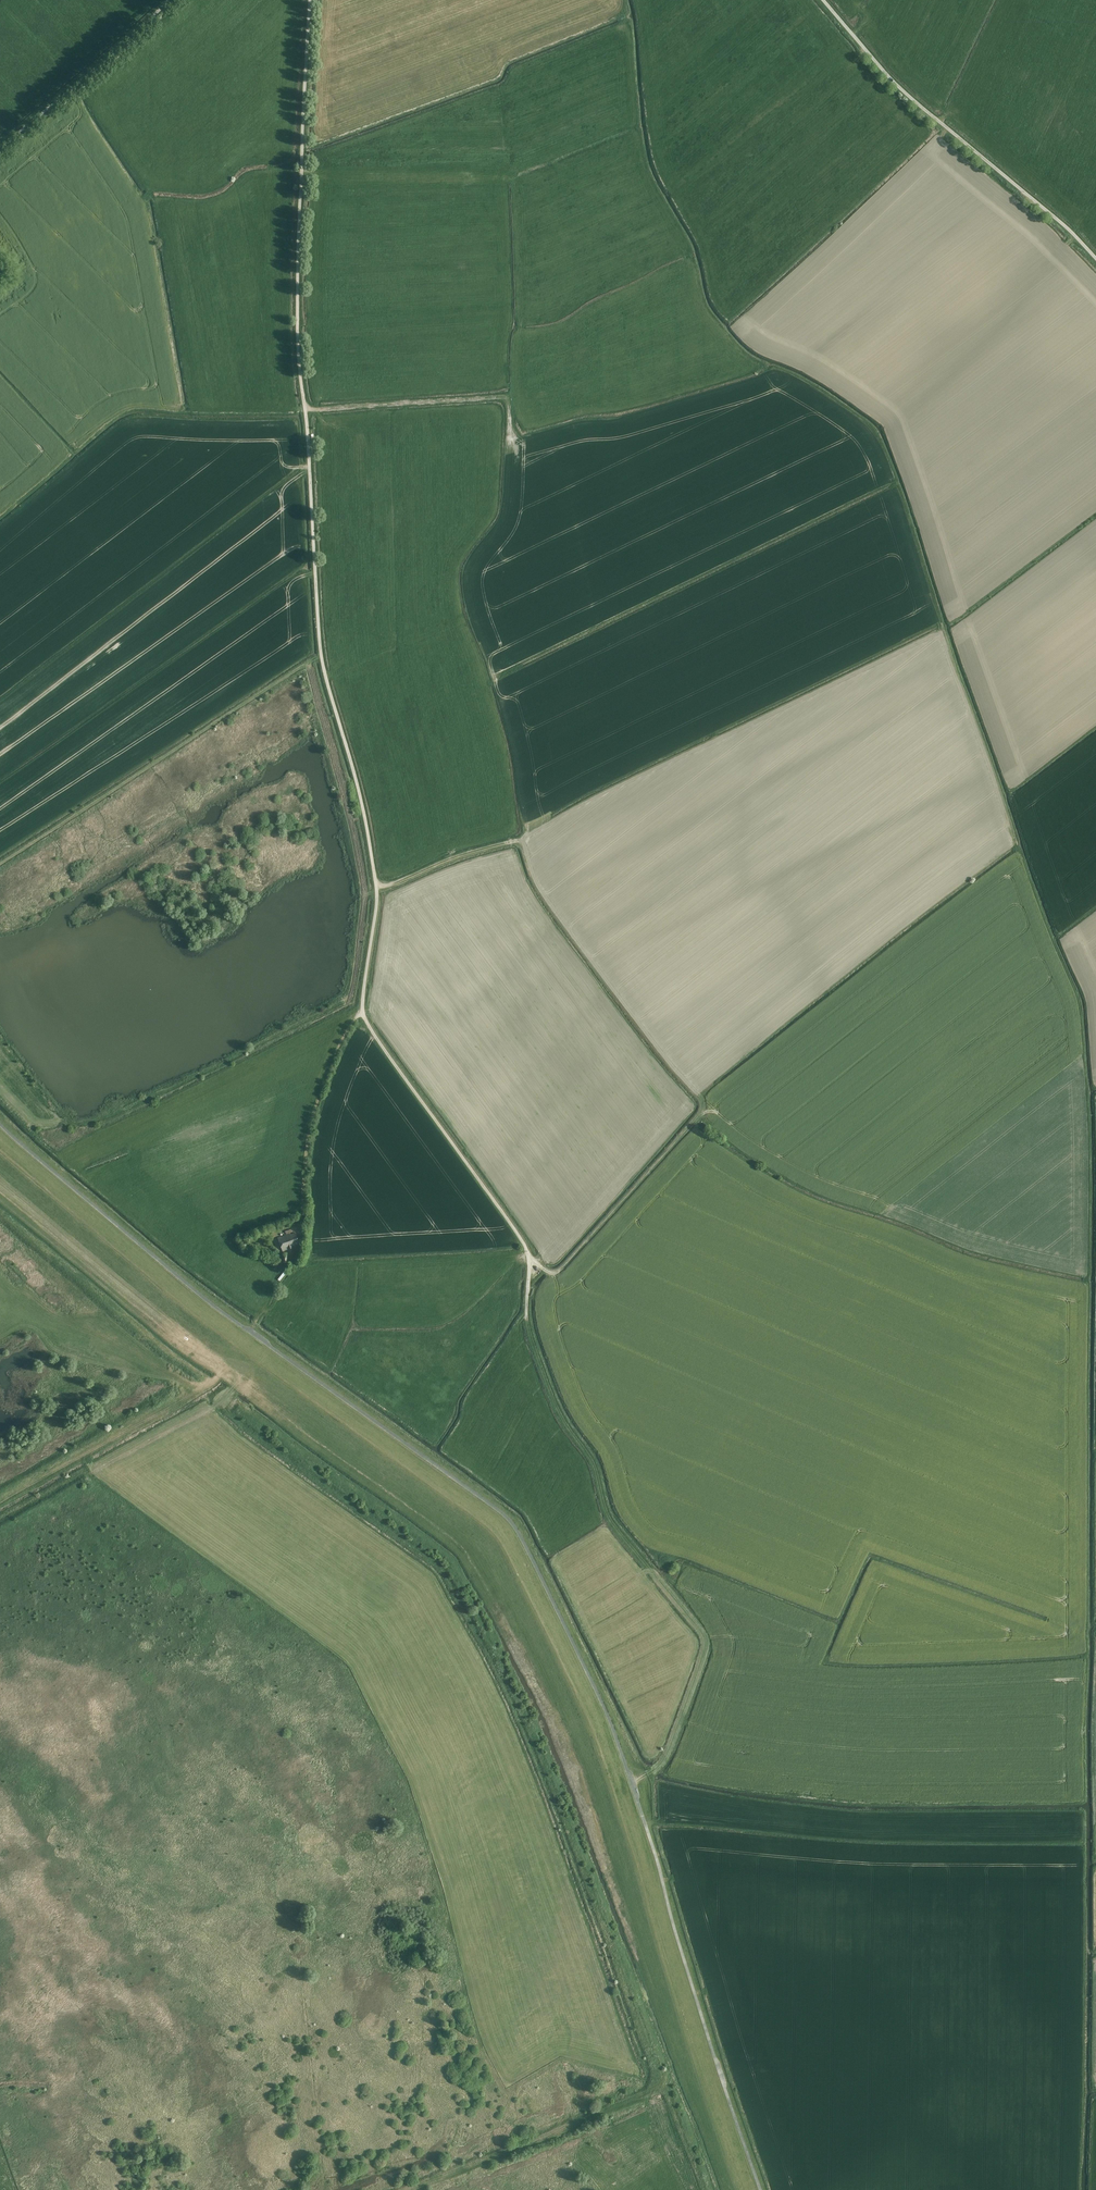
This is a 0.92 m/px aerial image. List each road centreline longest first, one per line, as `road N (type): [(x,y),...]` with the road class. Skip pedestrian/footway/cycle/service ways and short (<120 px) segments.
road 1 (track): [(760,2189),(633,1784),(520,1537),(502,1512),(256,1336),(0,1125)]
road 2 (track): [(361,1014),(524,1245),(529,1332),(554,1400),(594,1464),(608,1519),(703,1633),(704,1652),(665,1760),(633,1784)]
road 3 (track): [(409,2189),(652,2090)]
road 4 (track): [(305,411),(499,397),(510,403),(515,450)]
road 5 (track): [(0,1498),(197,1388)]
road 6 (track): [(376,886),(525,840)]

